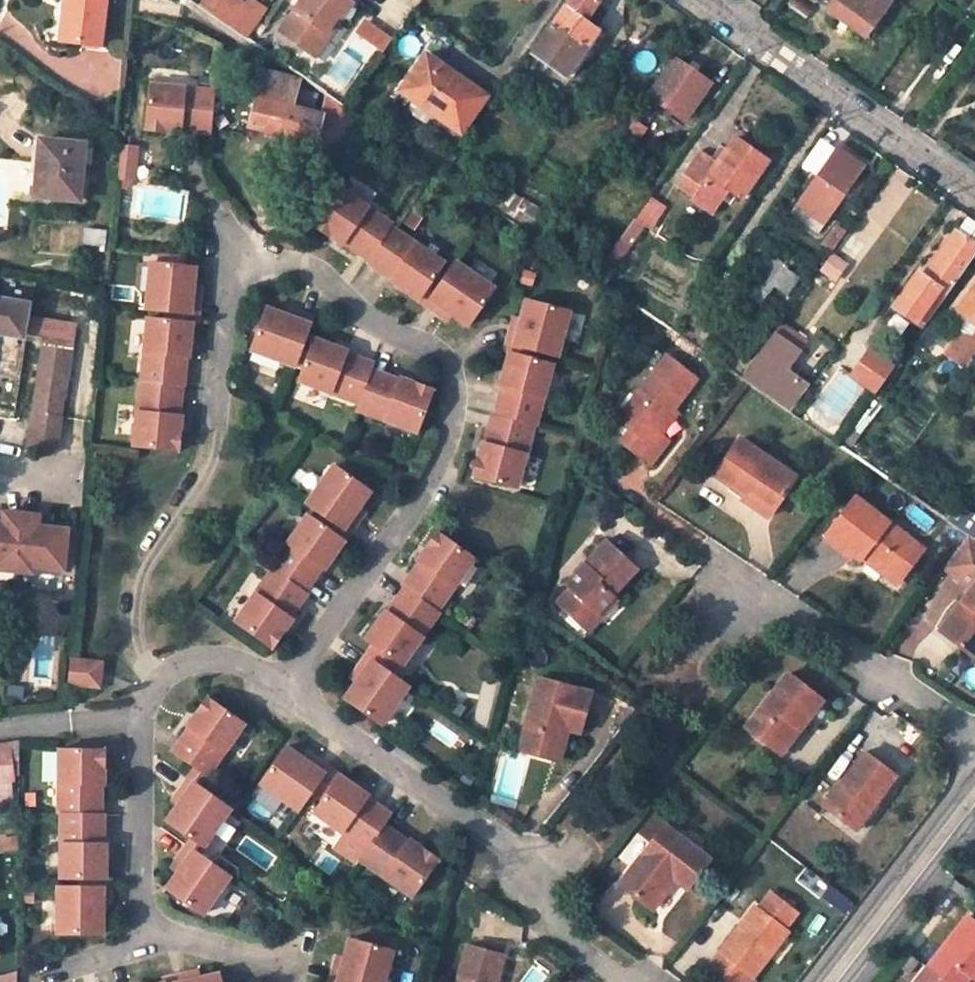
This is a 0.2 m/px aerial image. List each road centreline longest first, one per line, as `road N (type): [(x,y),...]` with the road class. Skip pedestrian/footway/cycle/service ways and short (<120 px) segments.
road 1 (residential): [(172,681),(149,670),(129,617),(150,555),(201,479),(227,280),(248,251),(349,306),(460,382),(451,434),(351,609),(281,694)]
road 2 (residential): [(281,694),(537,883),(580,952),(621,981)]
road 3 (unclassified): [(697,0),(974,195)]
road 4 (residential): [(702,667),(758,609),(974,743)]
road 5 (tertiary): [(974,788),(824,981)]
road 6 (residential): [(161,939),(141,903),(141,714)]
road 7 (residential): [(290,981),(292,969),(161,939)]
road 8 (residential): [(0,728),(141,714)]

